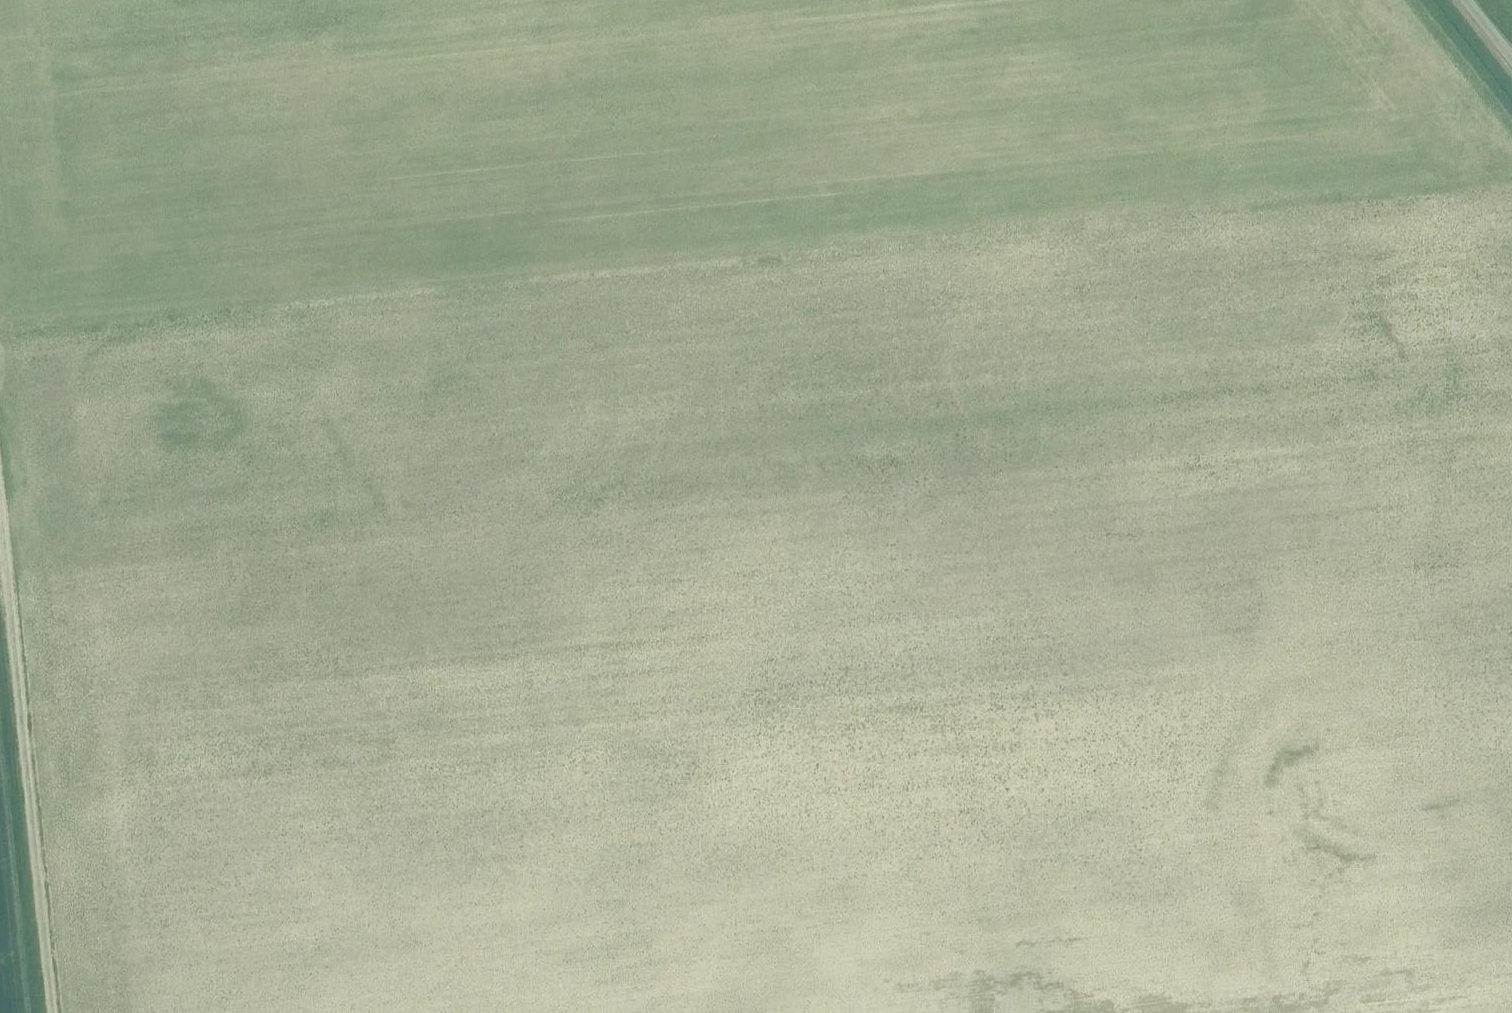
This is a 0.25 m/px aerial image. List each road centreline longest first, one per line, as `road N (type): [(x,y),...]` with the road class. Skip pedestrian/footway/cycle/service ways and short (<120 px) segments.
road 1 (track): [(0,474),(56,1012)]

